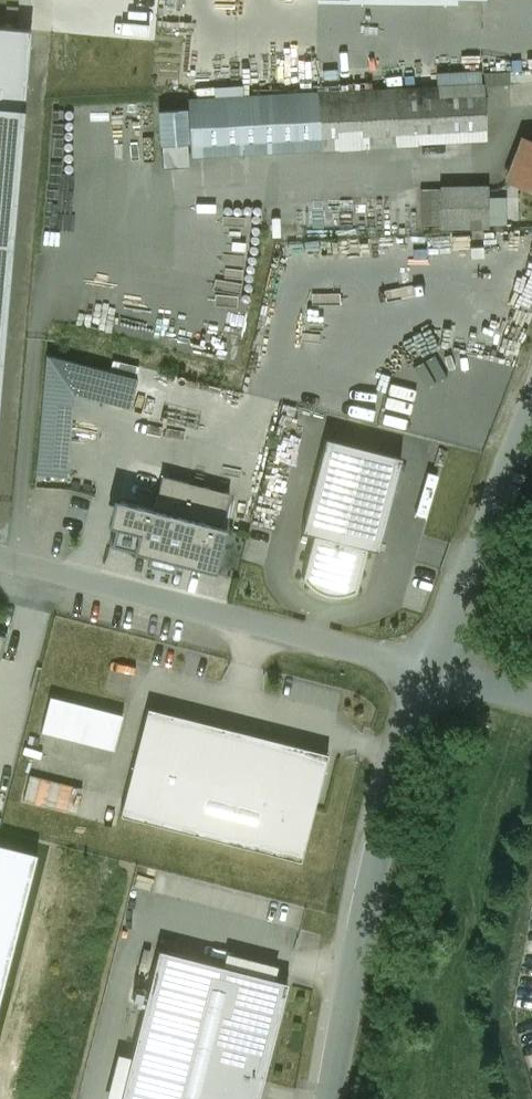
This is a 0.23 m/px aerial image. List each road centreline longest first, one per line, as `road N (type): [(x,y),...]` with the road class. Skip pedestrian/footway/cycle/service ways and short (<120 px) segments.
road 1 (unclassified): [(0,559),(429,672)]
road 2 (unclassified): [(429,672),(384,816),(330,1098)]
road 3 (unclassified): [(531,410),(429,672)]

